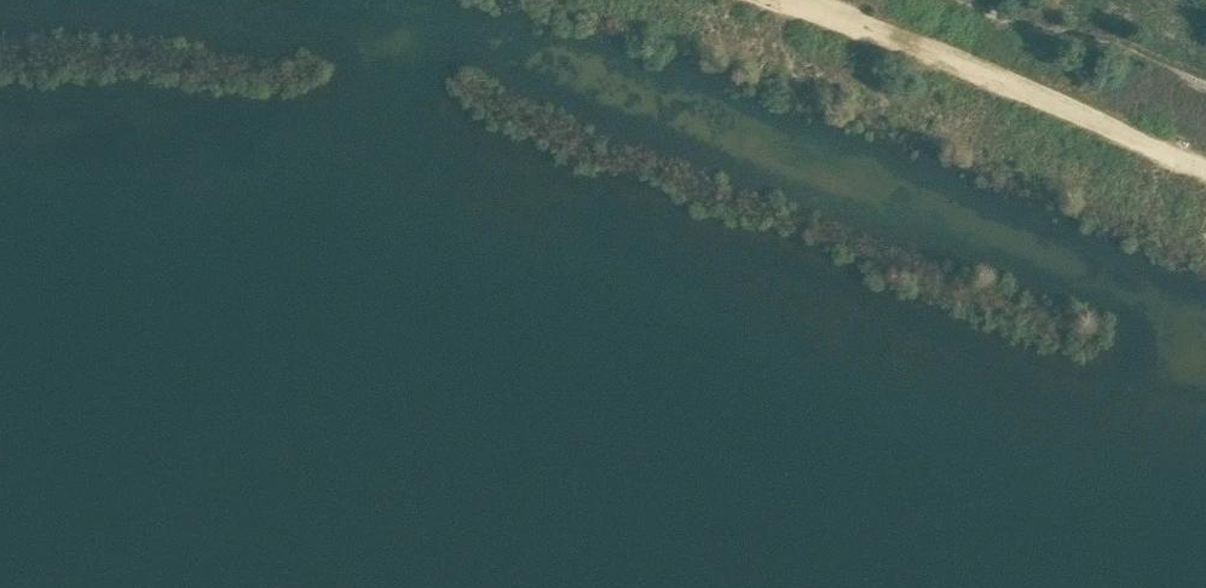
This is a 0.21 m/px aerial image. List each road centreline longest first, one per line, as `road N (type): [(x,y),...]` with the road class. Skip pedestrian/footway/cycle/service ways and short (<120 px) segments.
road 1 (track): [(780,0),(1205,168)]

